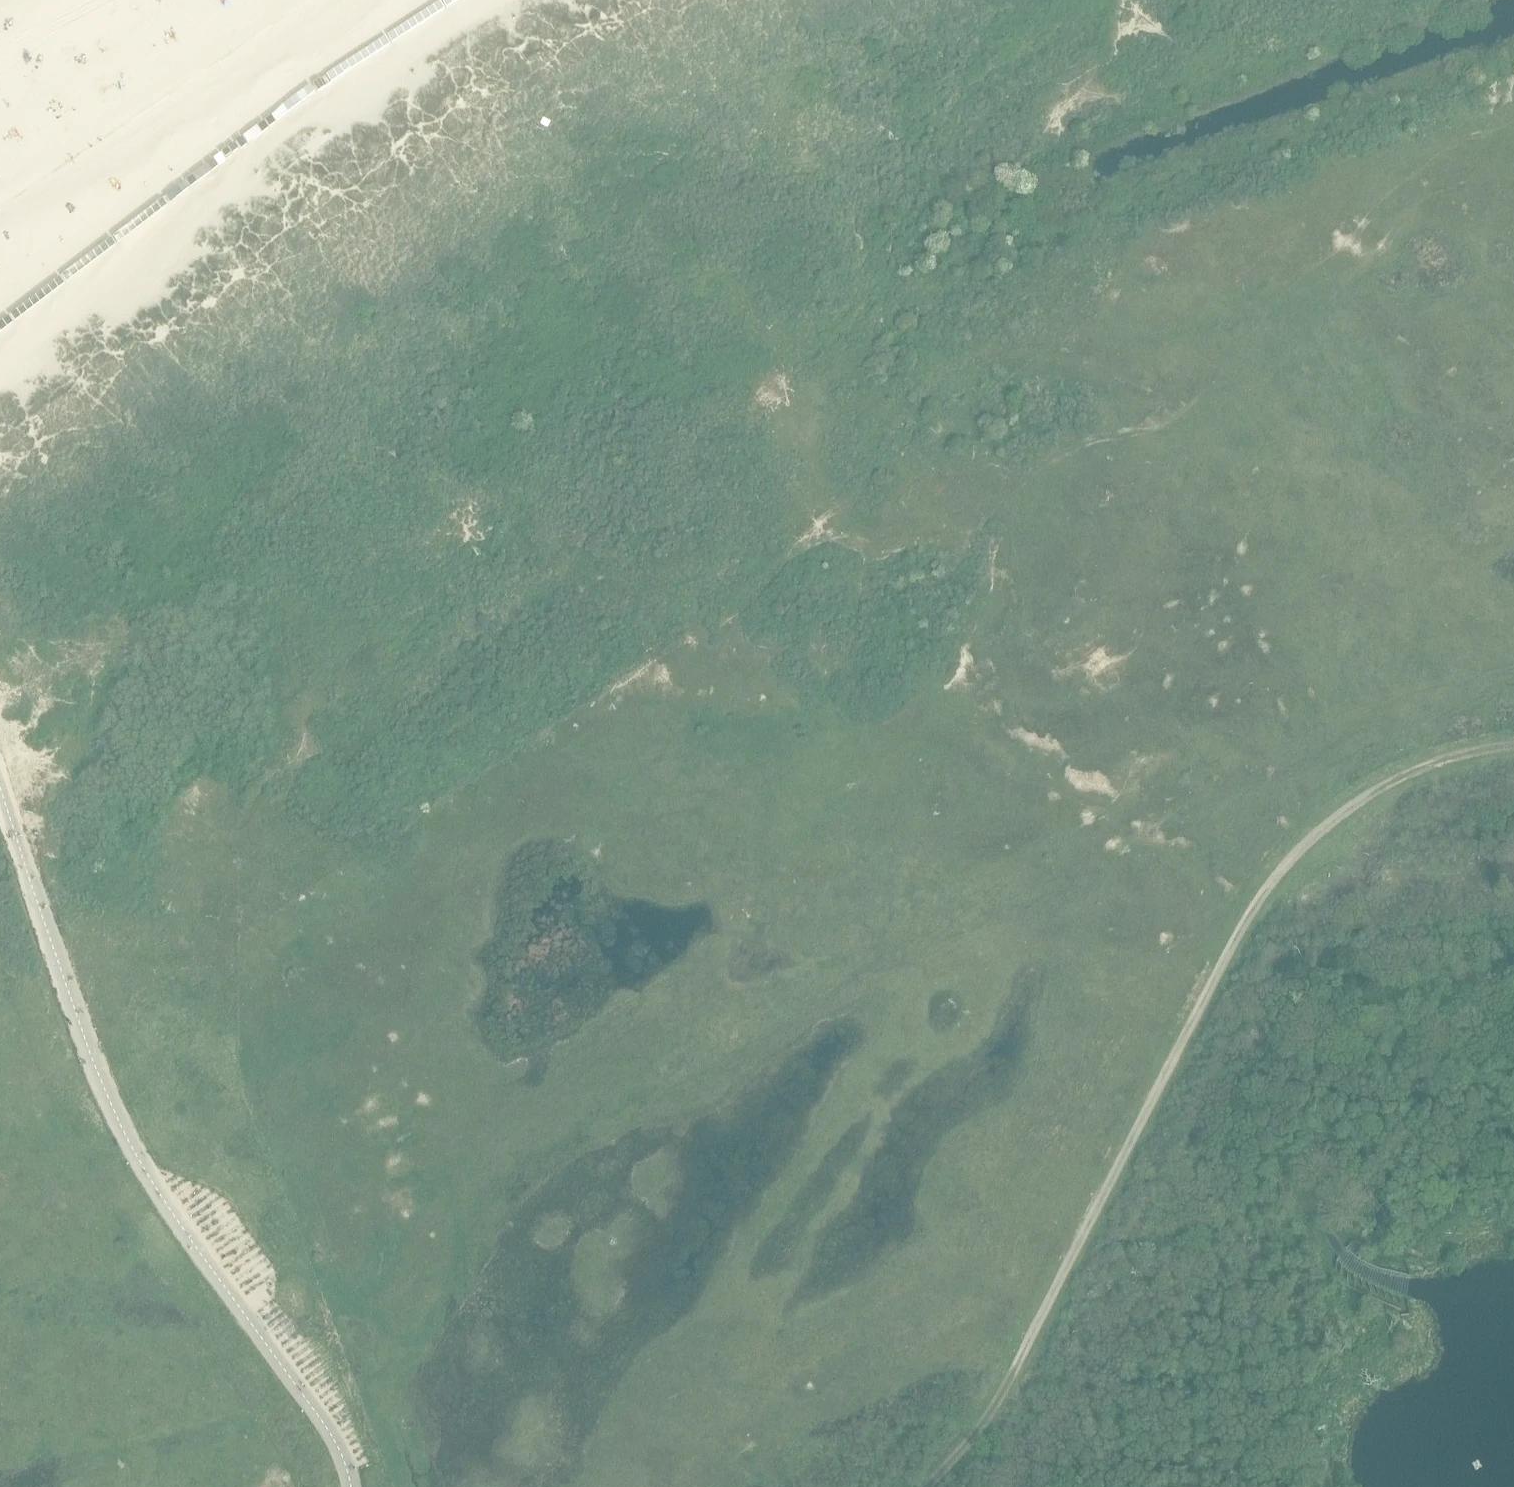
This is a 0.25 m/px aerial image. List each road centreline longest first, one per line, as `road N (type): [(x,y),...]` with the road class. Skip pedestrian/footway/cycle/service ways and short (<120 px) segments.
road 1 (track): [(1513,745),(1395,775),(1319,827),(1255,898),(1034,1324),(974,1422),(922,1486)]

